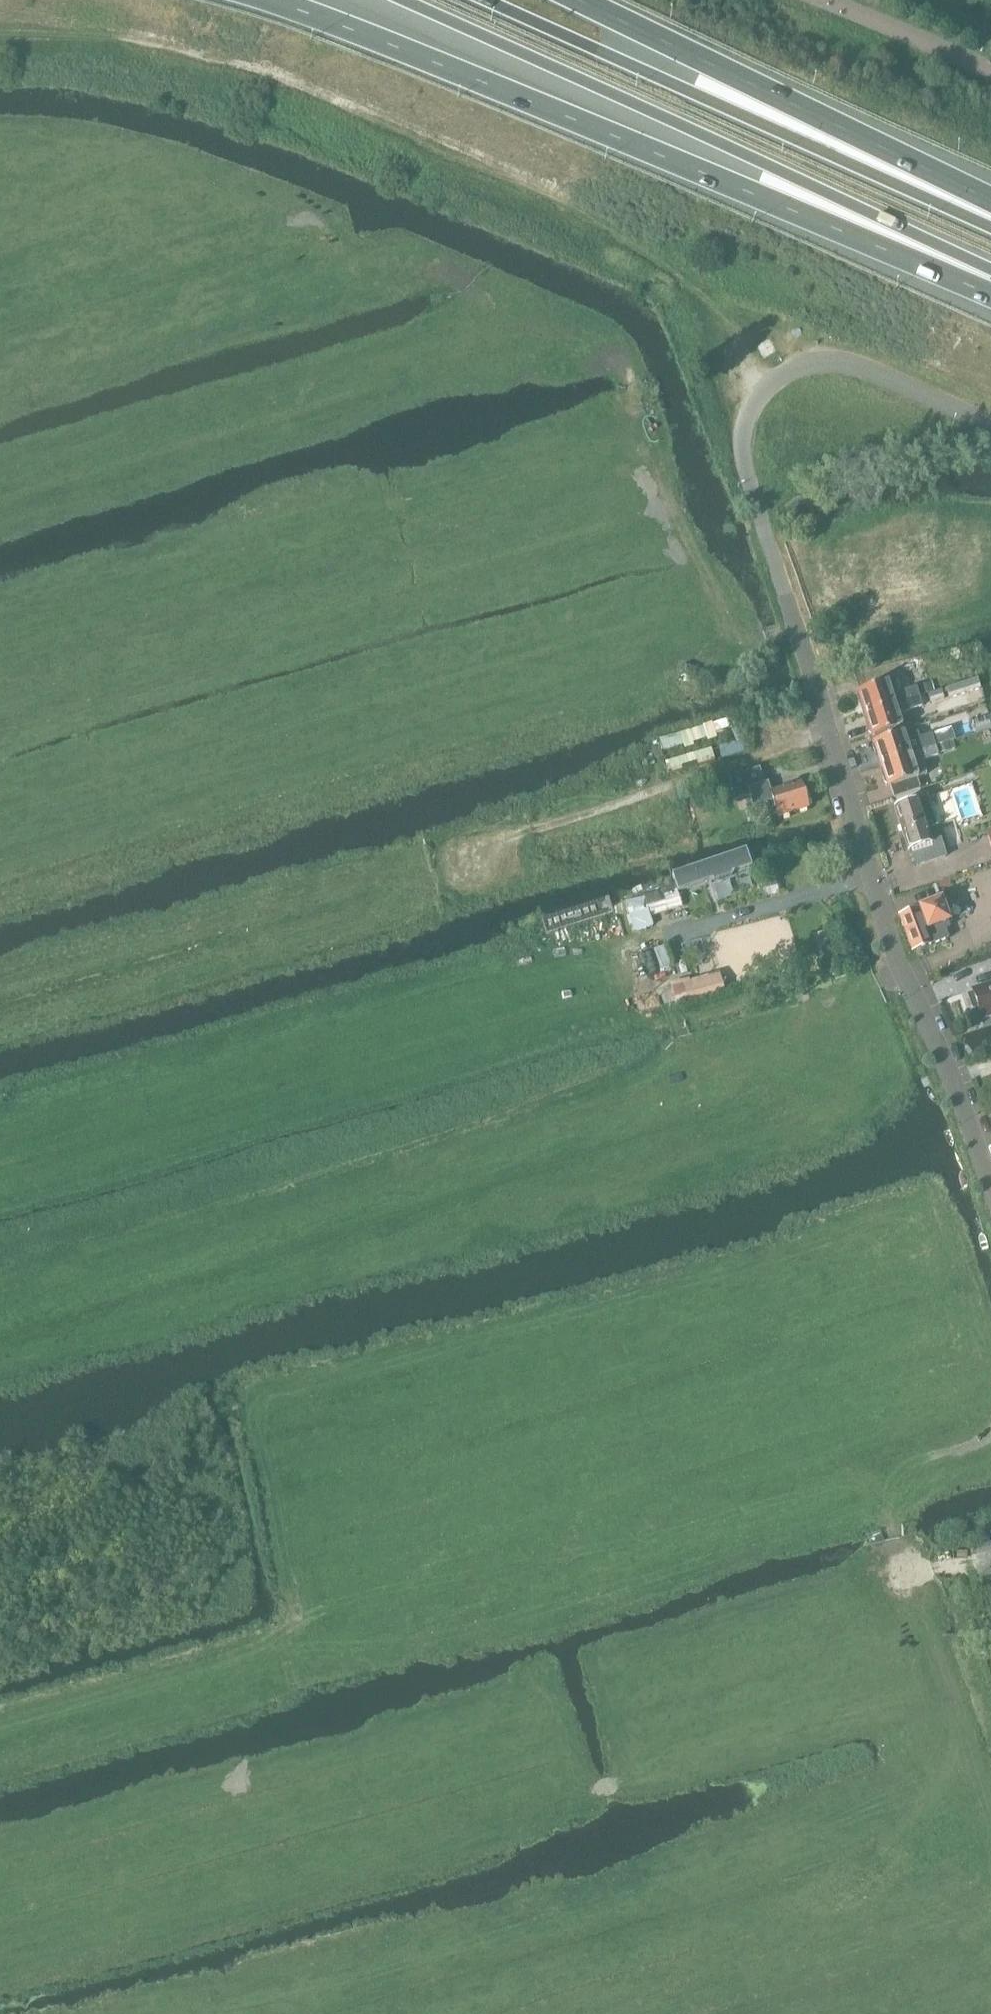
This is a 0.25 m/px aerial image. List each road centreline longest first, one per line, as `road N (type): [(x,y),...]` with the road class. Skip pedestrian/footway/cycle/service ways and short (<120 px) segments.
road 1 (unclassified): [(990,1184),(889,928),(765,527),(748,446),(761,397),(813,360),(866,370),(990,428)]
road 2 (motorway): [(271,0),(440,59),(990,289)]
road 3 (motorway): [(401,0),(990,276)]
road 4 (motorway): [(990,227),(486,0)]
road 5 (motorway): [(990,201),(592,0)]
road 6 (track): [(523,832),(830,736)]
road 7 (unclassified): [(990,71),(829,0)]

